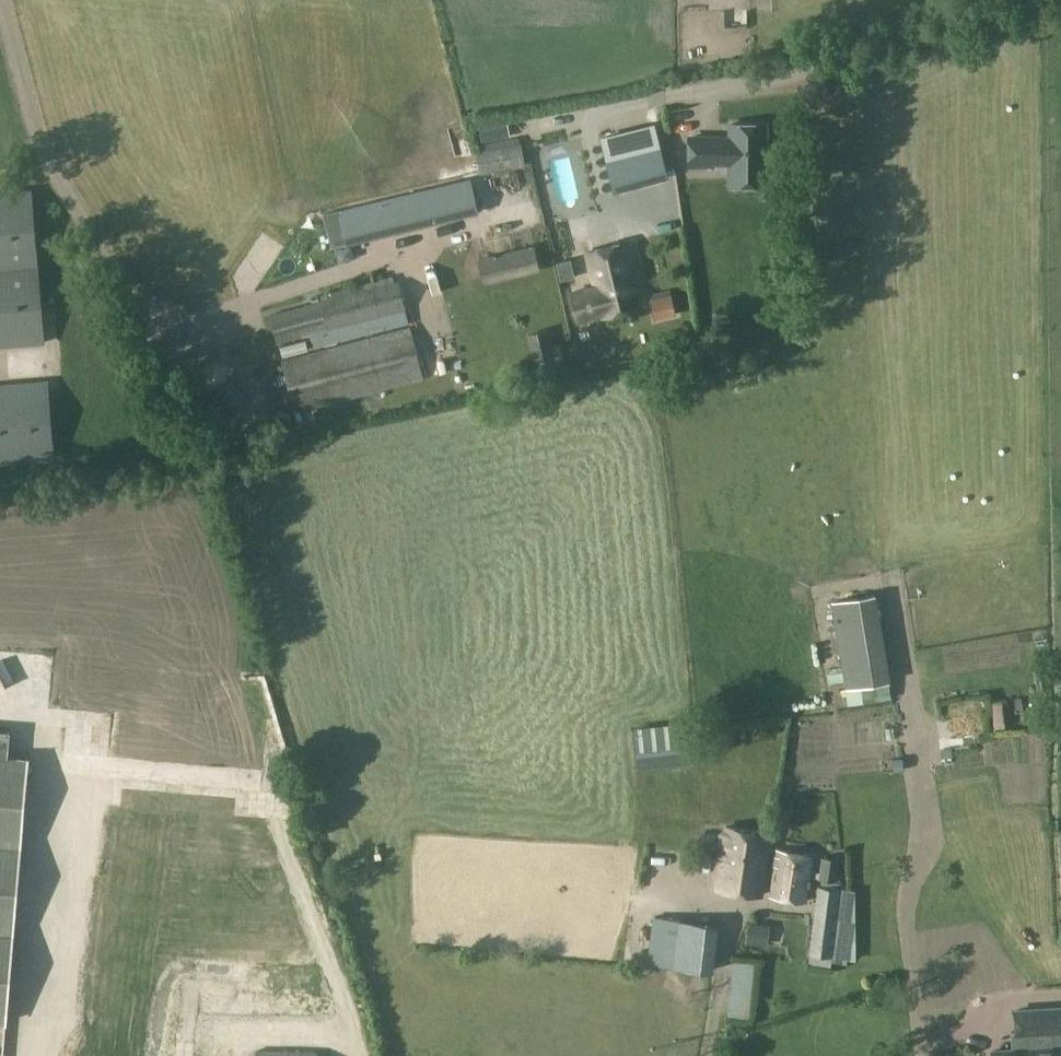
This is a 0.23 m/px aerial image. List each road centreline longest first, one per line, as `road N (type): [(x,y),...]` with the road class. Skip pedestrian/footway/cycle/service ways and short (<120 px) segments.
road 1 (track): [(483,228),(258,300),(200,327),(151,321),(42,149),(0,7)]

